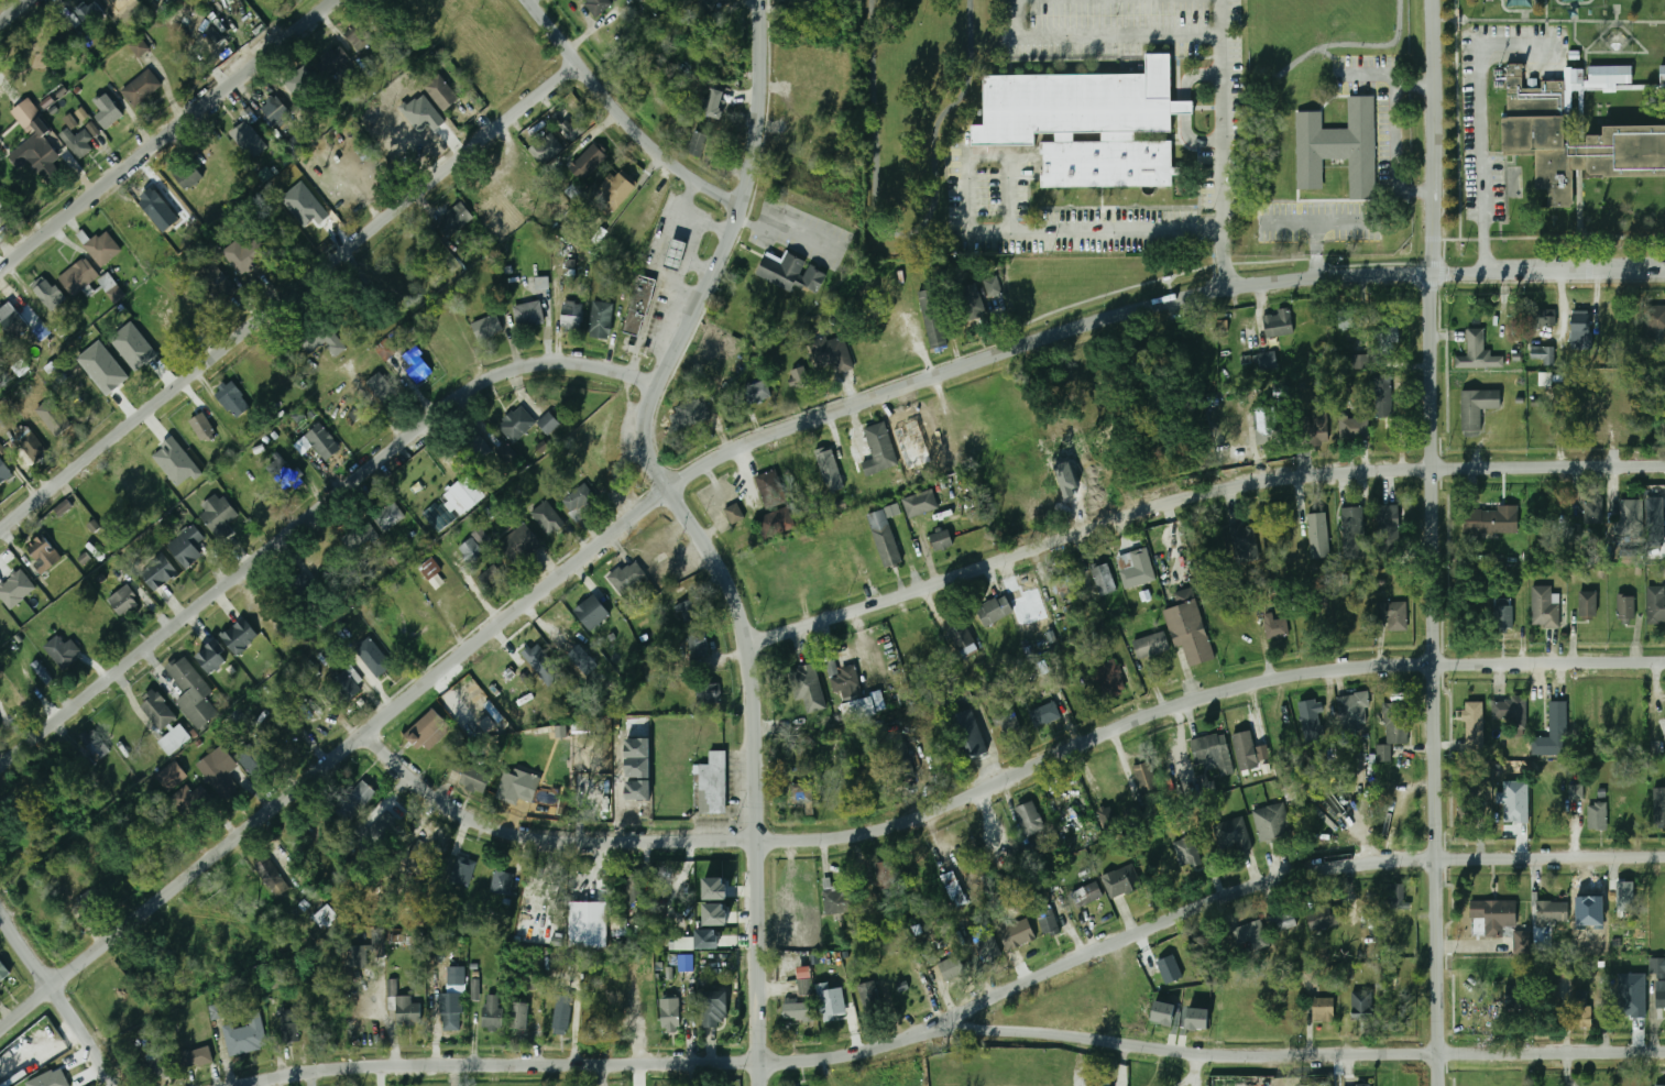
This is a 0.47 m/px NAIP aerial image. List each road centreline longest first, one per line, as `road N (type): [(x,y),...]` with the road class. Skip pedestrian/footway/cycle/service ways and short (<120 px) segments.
road 1 (residential): [(1664,1053),(1274,1056),(1010,1029),(931,1031),(848,1056),(798,1061),(379,1064),(253,1085)]
road 2 (residential): [(1664,664),(1380,667),(1294,676),(1179,706),(944,811),(824,840),(569,843),(506,833),(408,779),(366,735)]
road 3 (residential): [(1664,467),(1358,473),(1250,485),(1148,511),(744,647)]
road 4 (residential): [(666,492),(0,1030)]
road 5 (residential): [(1436,275),(1441,1085)]
road 6 (residential): [(1436,275),(1228,287),(1121,314),(752,440),(666,492)]
road 7 (residential): [(657,385),(558,366),(492,381),(0,767)]
road 8 (residential): [(1664,857),(1395,862),(1297,877),(1164,920),(931,1031)]
road 9 (residential): [(581,64),(0,532)]
road 10 (tertiary): [(757,1085),(744,647),(724,585),(666,492)]
road 11 (tertiary): [(666,492),(644,445),(643,419),(744,184),(754,0)]
road 12 (residential): [(339,0),(0,272)]
road 13 (residential): [(736,211),(645,140),(529,0)]
road 14 (residential): [(1436,275),(1437,0)]
road 15 (residential): [(1664,272),(1436,275)]
road 16 (residential): [(113,1085),(0,910)]

